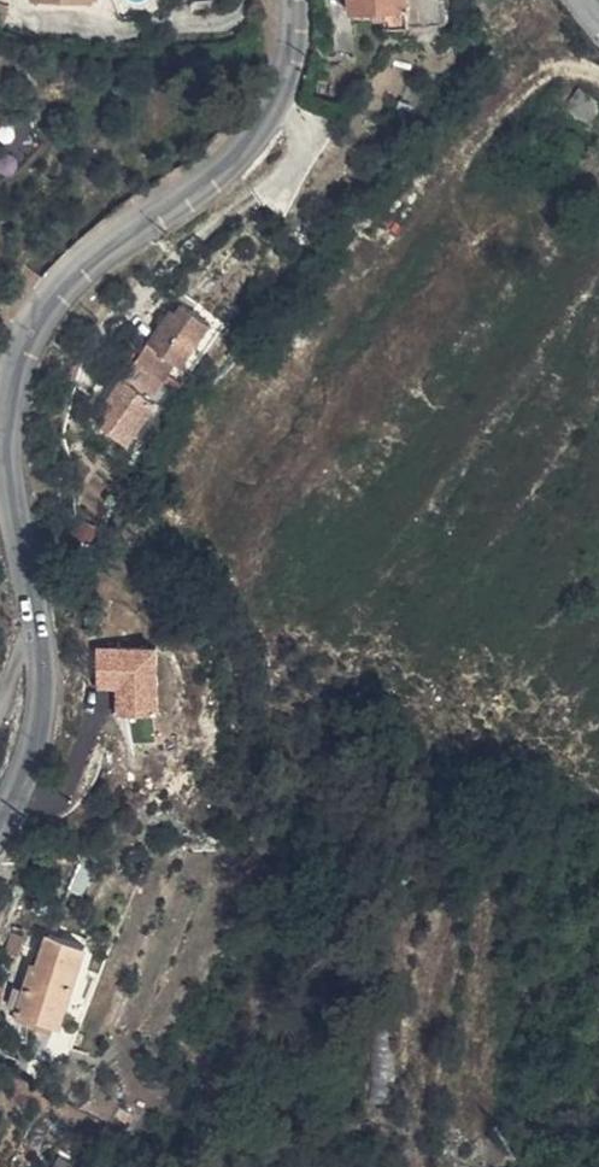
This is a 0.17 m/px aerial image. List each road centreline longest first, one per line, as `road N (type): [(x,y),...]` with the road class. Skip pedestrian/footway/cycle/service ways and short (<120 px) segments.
road 1 (tertiary): [(297,0),(290,73),(267,118),(212,178),(58,295),(16,376),(10,491),(36,667),(33,734),(0,820)]
road 2 (track): [(598,79),(558,71),(541,77),(234,414)]

